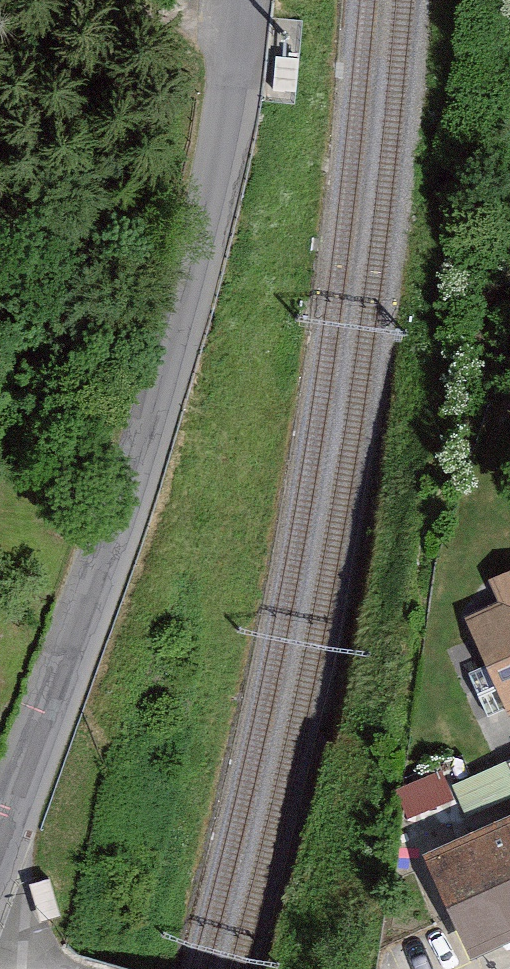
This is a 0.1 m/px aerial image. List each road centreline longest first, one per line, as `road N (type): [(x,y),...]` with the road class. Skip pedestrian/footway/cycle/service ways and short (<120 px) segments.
road 1 (tertiary): [(0,845),(164,367),(225,123),(244,0)]
road 2 (track): [(237,45),(102,0)]

